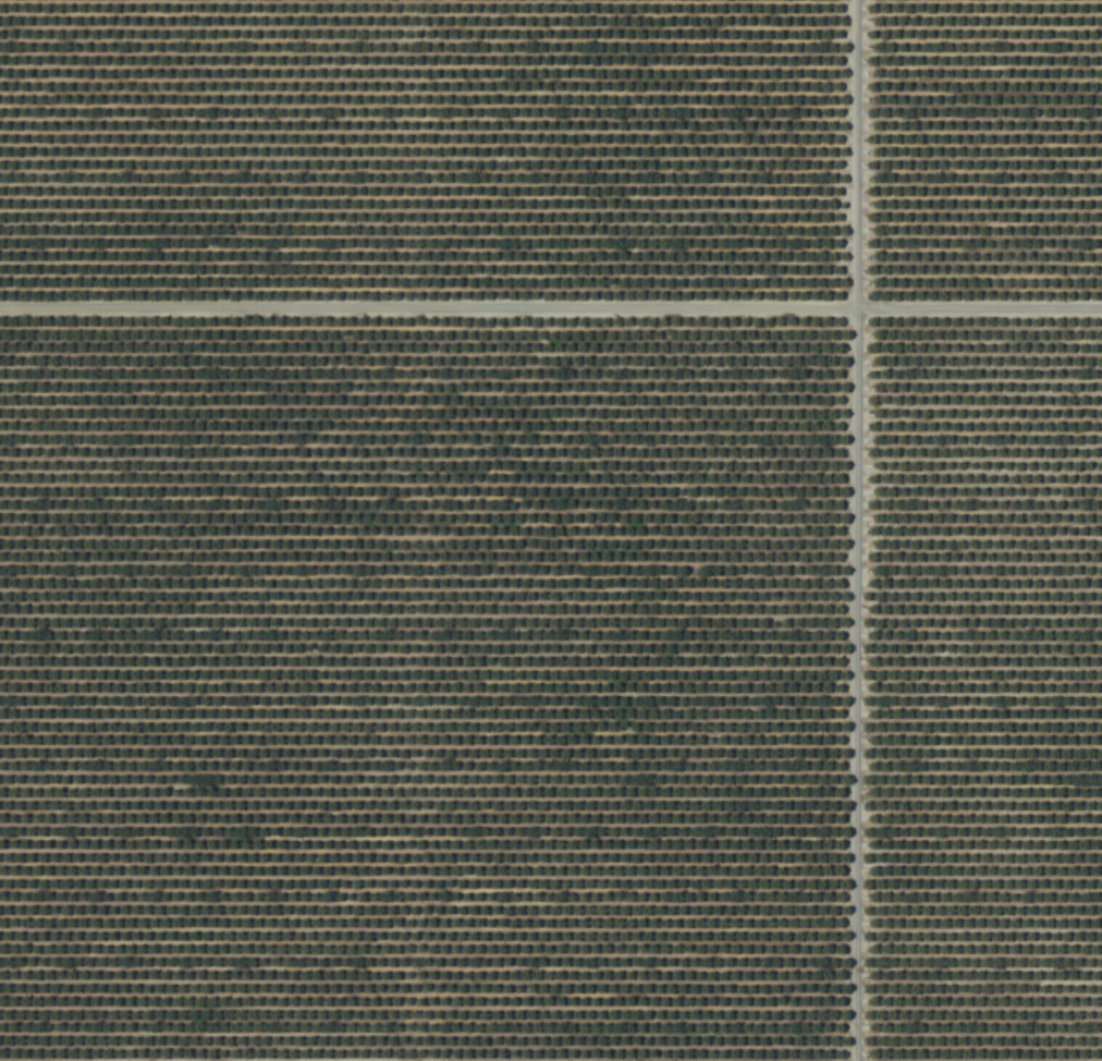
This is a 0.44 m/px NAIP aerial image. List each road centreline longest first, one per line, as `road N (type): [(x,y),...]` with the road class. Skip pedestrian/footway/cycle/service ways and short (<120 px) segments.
road 1 (track): [(0,313),(1101,313)]
road 2 (track): [(850,0),(848,1060)]

